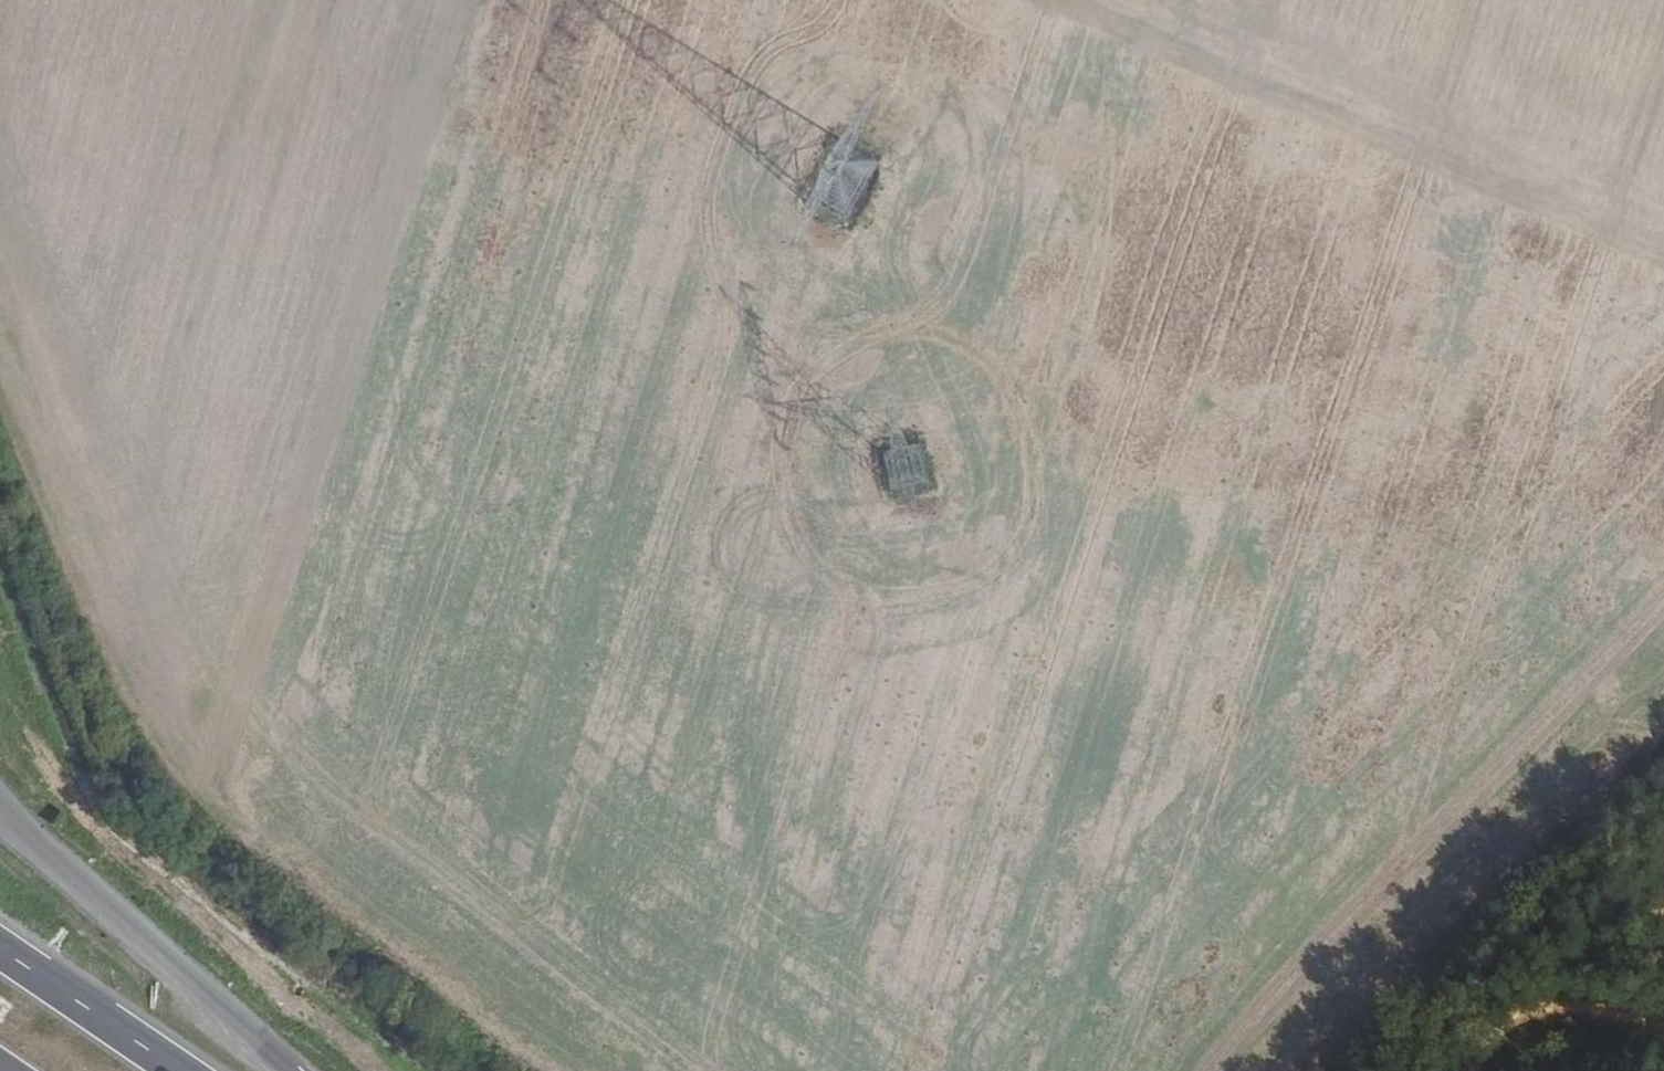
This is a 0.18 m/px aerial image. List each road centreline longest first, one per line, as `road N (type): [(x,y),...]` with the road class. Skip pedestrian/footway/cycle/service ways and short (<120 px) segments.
road 1 (motorway): [(295,1070),(11,825)]
road 2 (motorway): [(166,1070),(0,958)]

